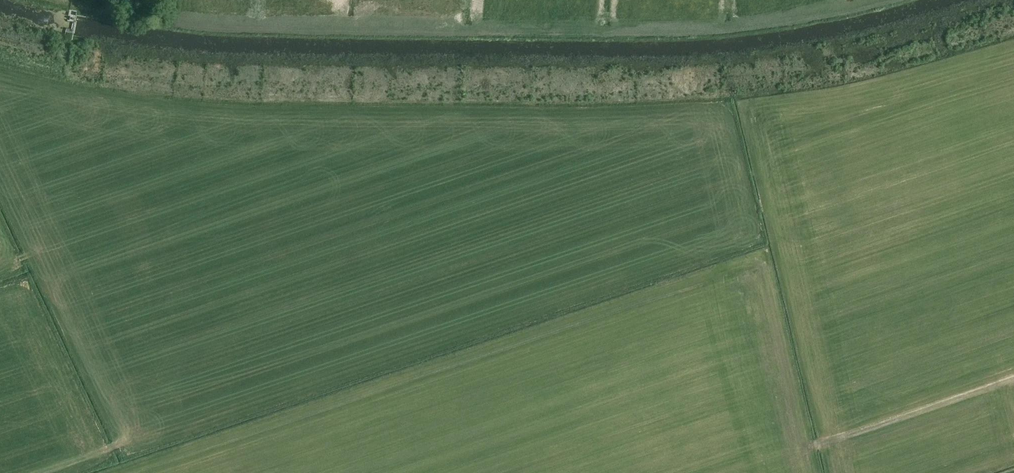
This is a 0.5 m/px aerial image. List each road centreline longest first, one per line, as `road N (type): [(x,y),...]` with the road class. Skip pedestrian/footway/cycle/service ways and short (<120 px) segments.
road 1 (track): [(904,0),(769,30),(579,39),(193,30),(163,22),(167,0)]
road 2 (track): [(1013,380),(819,443)]
road 3 (track): [(41,0),(163,22)]

